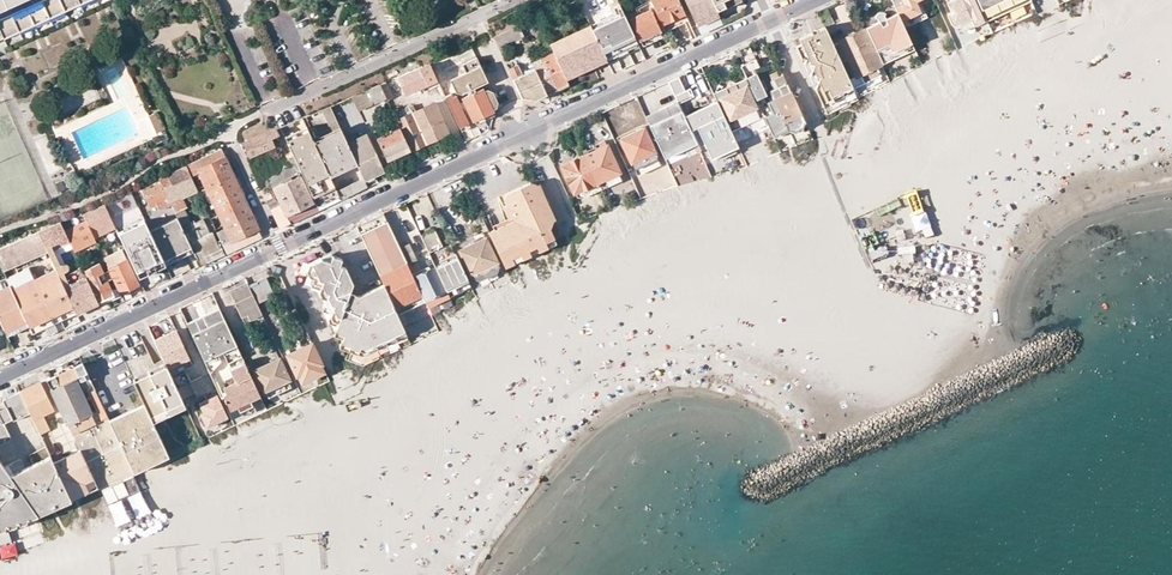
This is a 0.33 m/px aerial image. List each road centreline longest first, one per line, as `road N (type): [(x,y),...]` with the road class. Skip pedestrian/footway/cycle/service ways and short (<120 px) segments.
road 1 (tertiary): [(0,374),(524,133)]
road 2 (tertiary): [(524,133),(771,20)]

